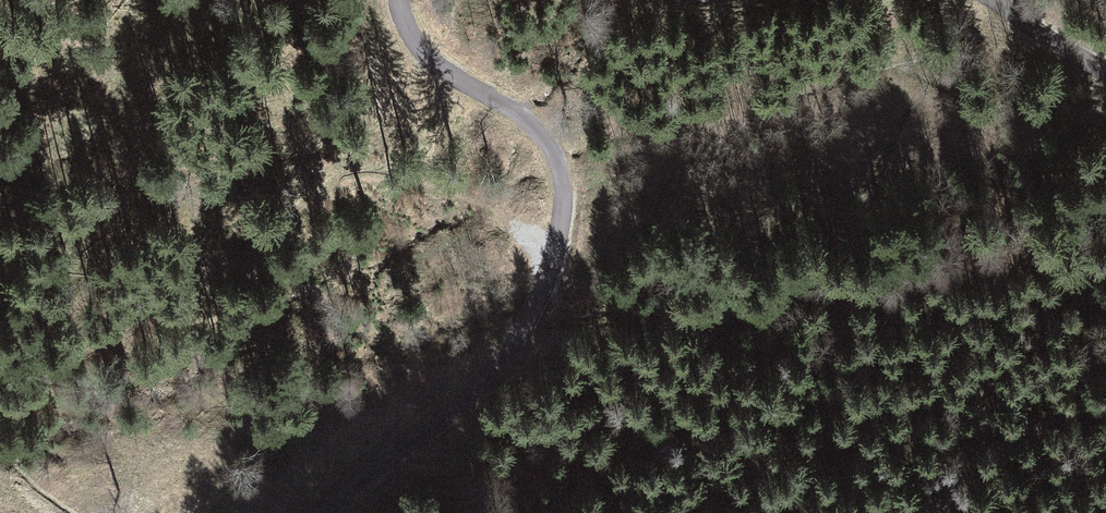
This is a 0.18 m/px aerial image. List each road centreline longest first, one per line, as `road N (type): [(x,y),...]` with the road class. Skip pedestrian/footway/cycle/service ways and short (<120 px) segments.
road 1 (track): [(405,0),(423,47),(511,107),(557,155),(564,183),(559,256),(544,308),(516,356),(337,512)]
road 2 (track): [(1105,70),(992,0)]

